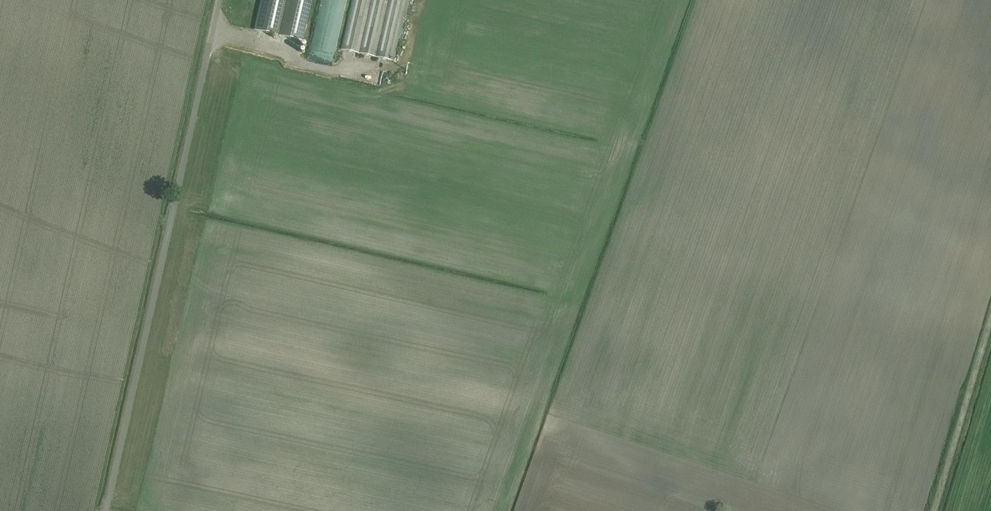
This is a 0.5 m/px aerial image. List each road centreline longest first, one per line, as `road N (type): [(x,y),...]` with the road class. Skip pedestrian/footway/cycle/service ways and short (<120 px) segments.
road 1 (unclassified): [(105,510),(220,0)]
road 2 (track): [(934,510),(990,320)]

